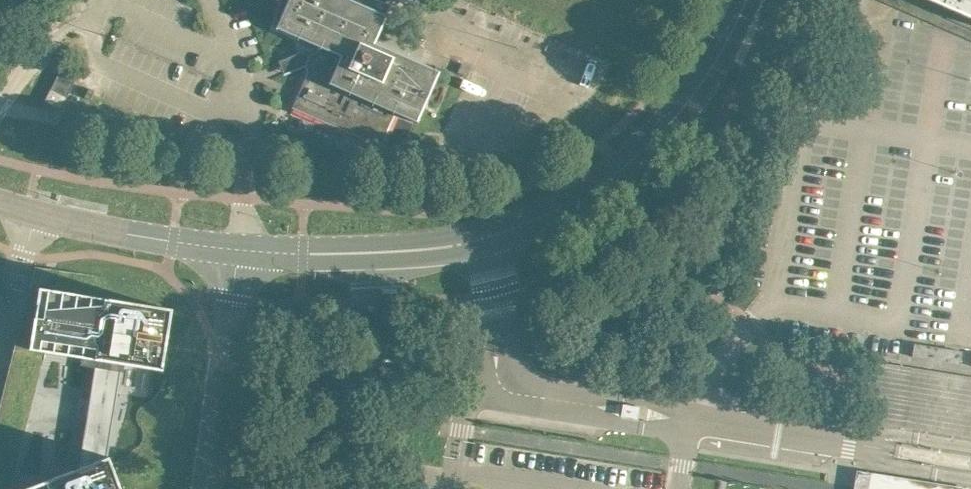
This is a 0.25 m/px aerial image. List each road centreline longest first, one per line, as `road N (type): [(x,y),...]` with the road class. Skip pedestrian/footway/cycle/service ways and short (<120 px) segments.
road 1 (residential): [(239,250),(429,247),(486,239),(570,203),(656,141),(694,95),(745,0)]
road 2 (unclassified): [(0,203),(102,230),(239,250)]
road 3 (residential): [(207,488),(239,250)]

